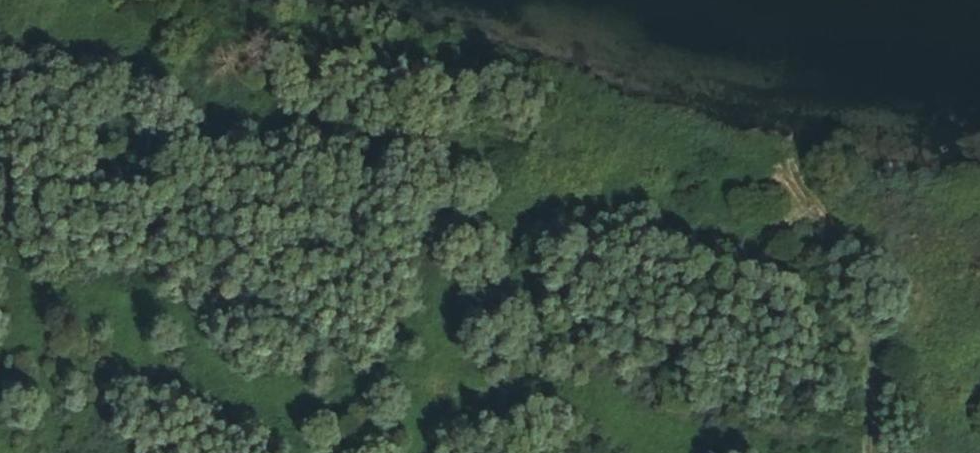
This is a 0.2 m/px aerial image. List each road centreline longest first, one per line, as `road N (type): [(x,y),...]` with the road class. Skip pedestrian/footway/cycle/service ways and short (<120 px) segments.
road 1 (track): [(979,419),(963,208)]

